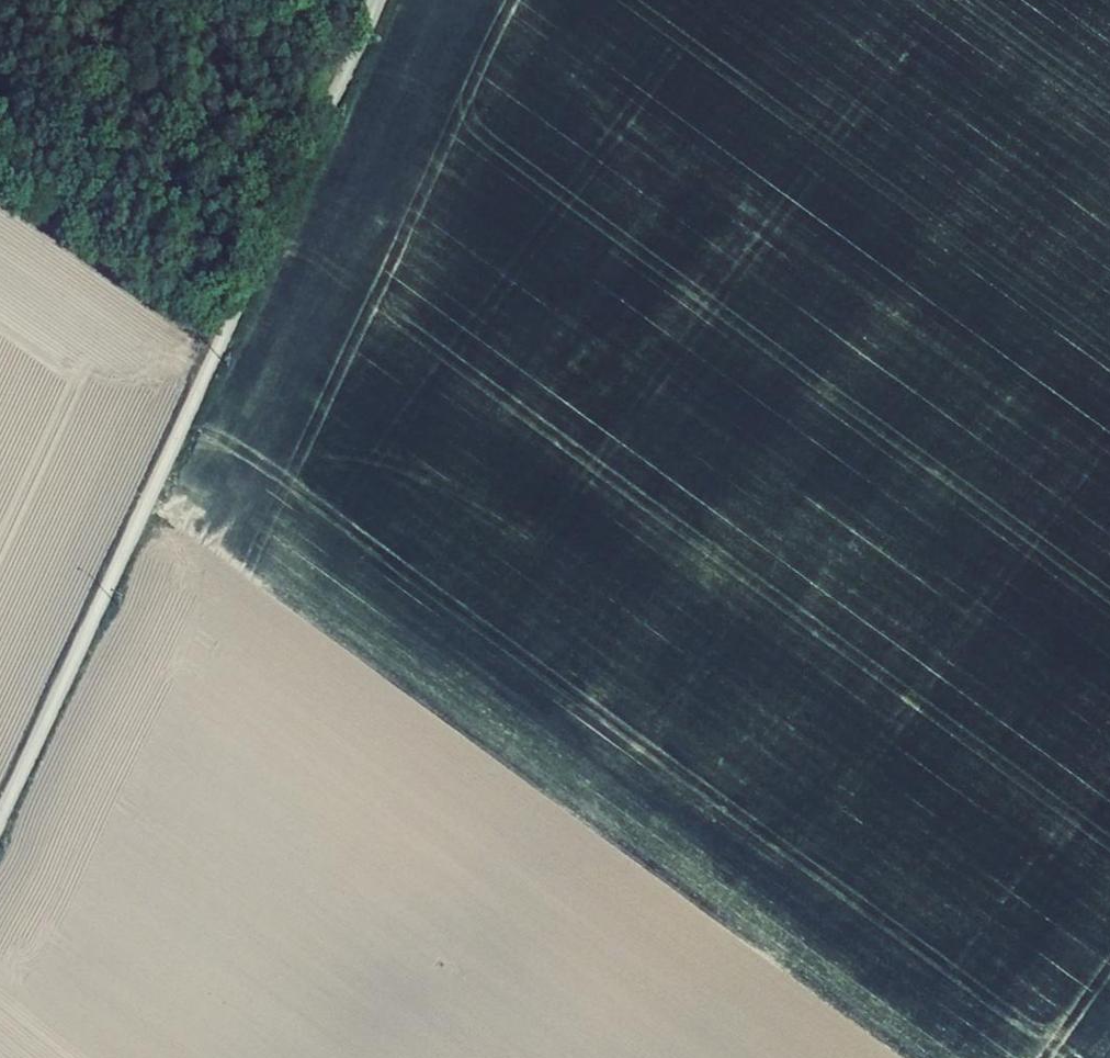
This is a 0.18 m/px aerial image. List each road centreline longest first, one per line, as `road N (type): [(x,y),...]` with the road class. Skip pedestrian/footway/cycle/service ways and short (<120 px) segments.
road 1 (unclassified): [(0,819),(379,0)]

